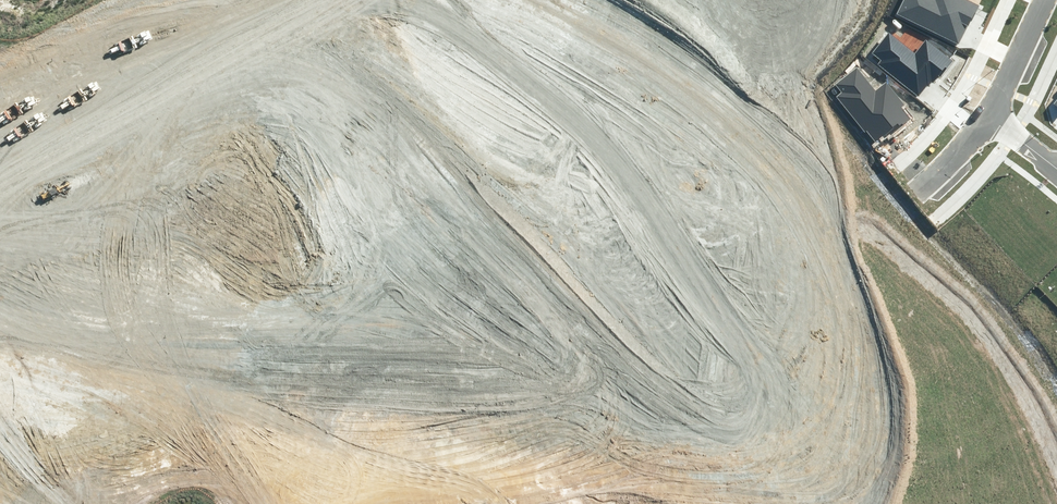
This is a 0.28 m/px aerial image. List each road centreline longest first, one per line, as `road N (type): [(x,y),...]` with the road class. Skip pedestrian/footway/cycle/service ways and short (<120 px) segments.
road 1 (unknown): [(0,2),(24,1),(323,171),(367,220)]
road 2 (residential): [(429,402),(805,272)]
road 3 (residential): [(123,503),(429,402)]
road 4 (residential): [(805,272),(742,131),(714,90),(631,26)]
road 5 (residential): [(367,220),(429,402)]
road 6 (residential): [(106,503),(37,341)]
road 7 (residential): [(805,272),(847,256),(916,192)]
road 8 (tertiary): [(987,119),(1045,0)]

